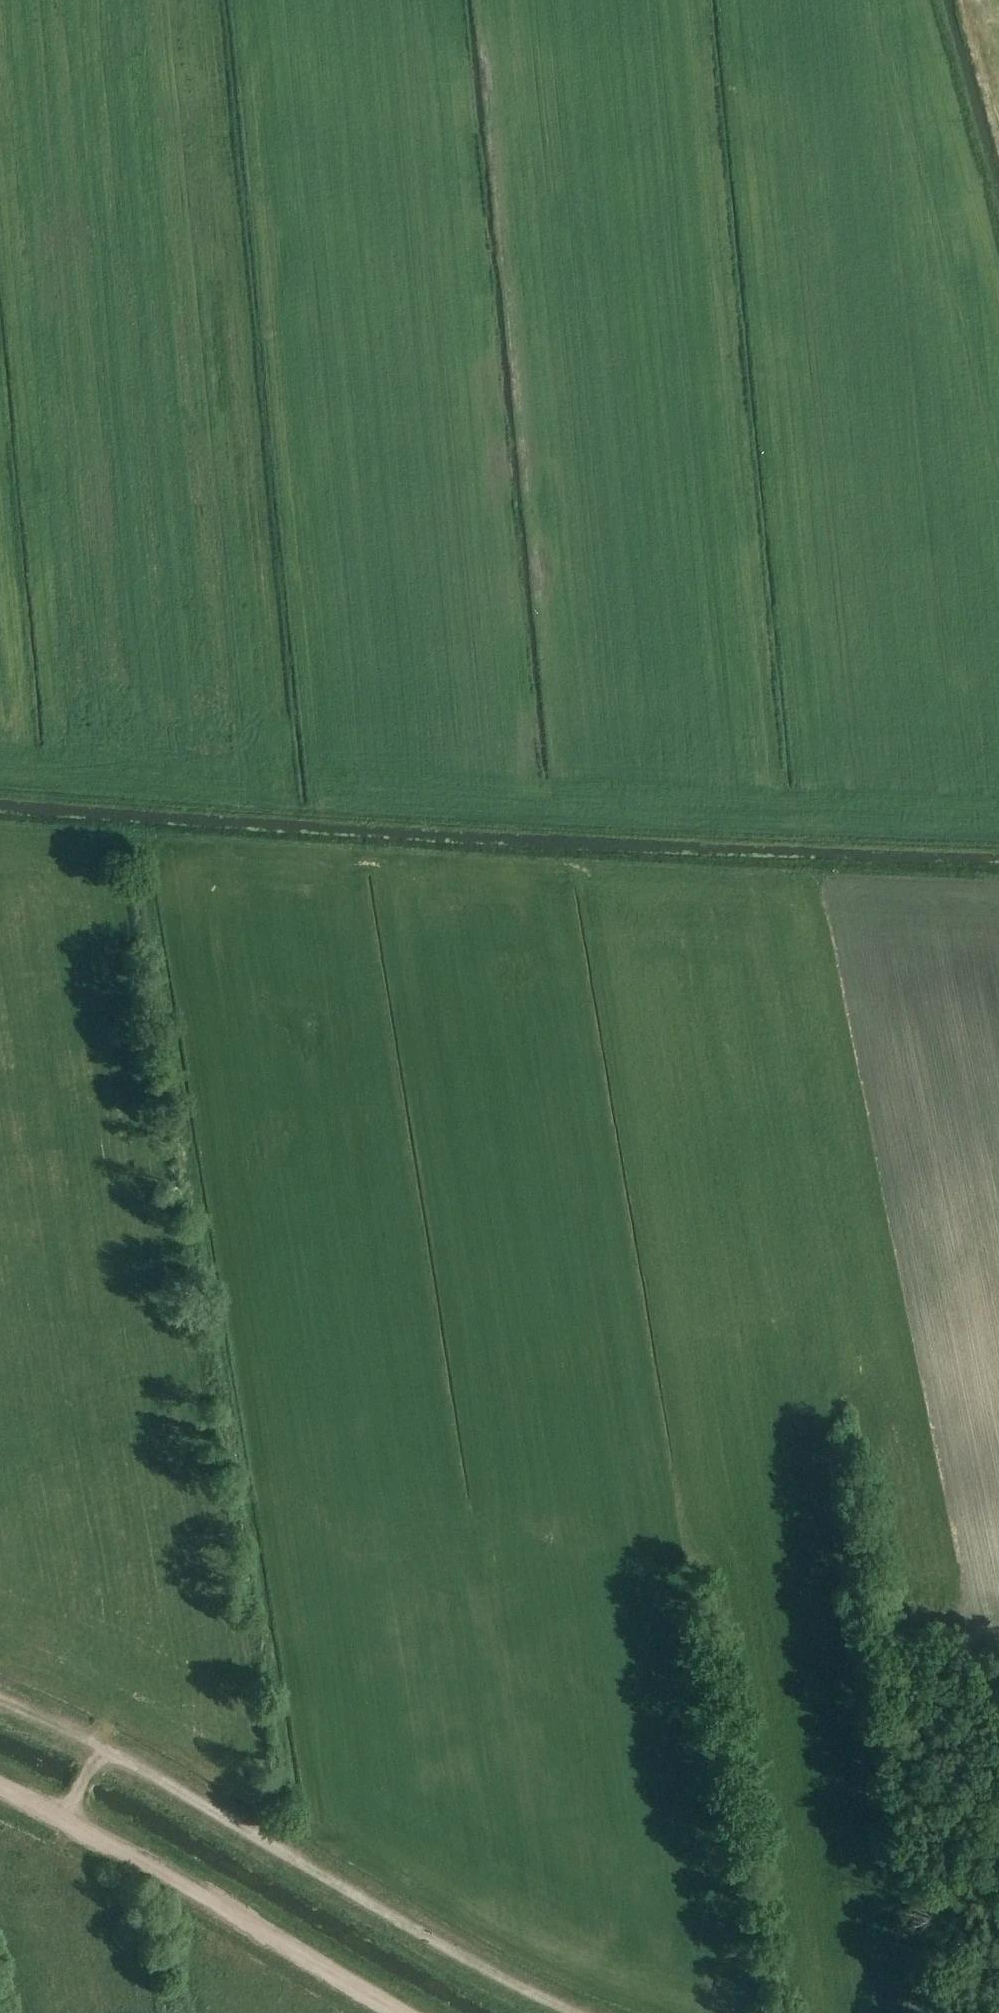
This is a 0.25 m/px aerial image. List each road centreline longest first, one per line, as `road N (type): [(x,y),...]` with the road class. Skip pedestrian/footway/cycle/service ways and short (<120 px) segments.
road 1 (track): [(0,1700),(153,1773),(574,2012)]
road 2 (track): [(0,1786),(407,2012)]

